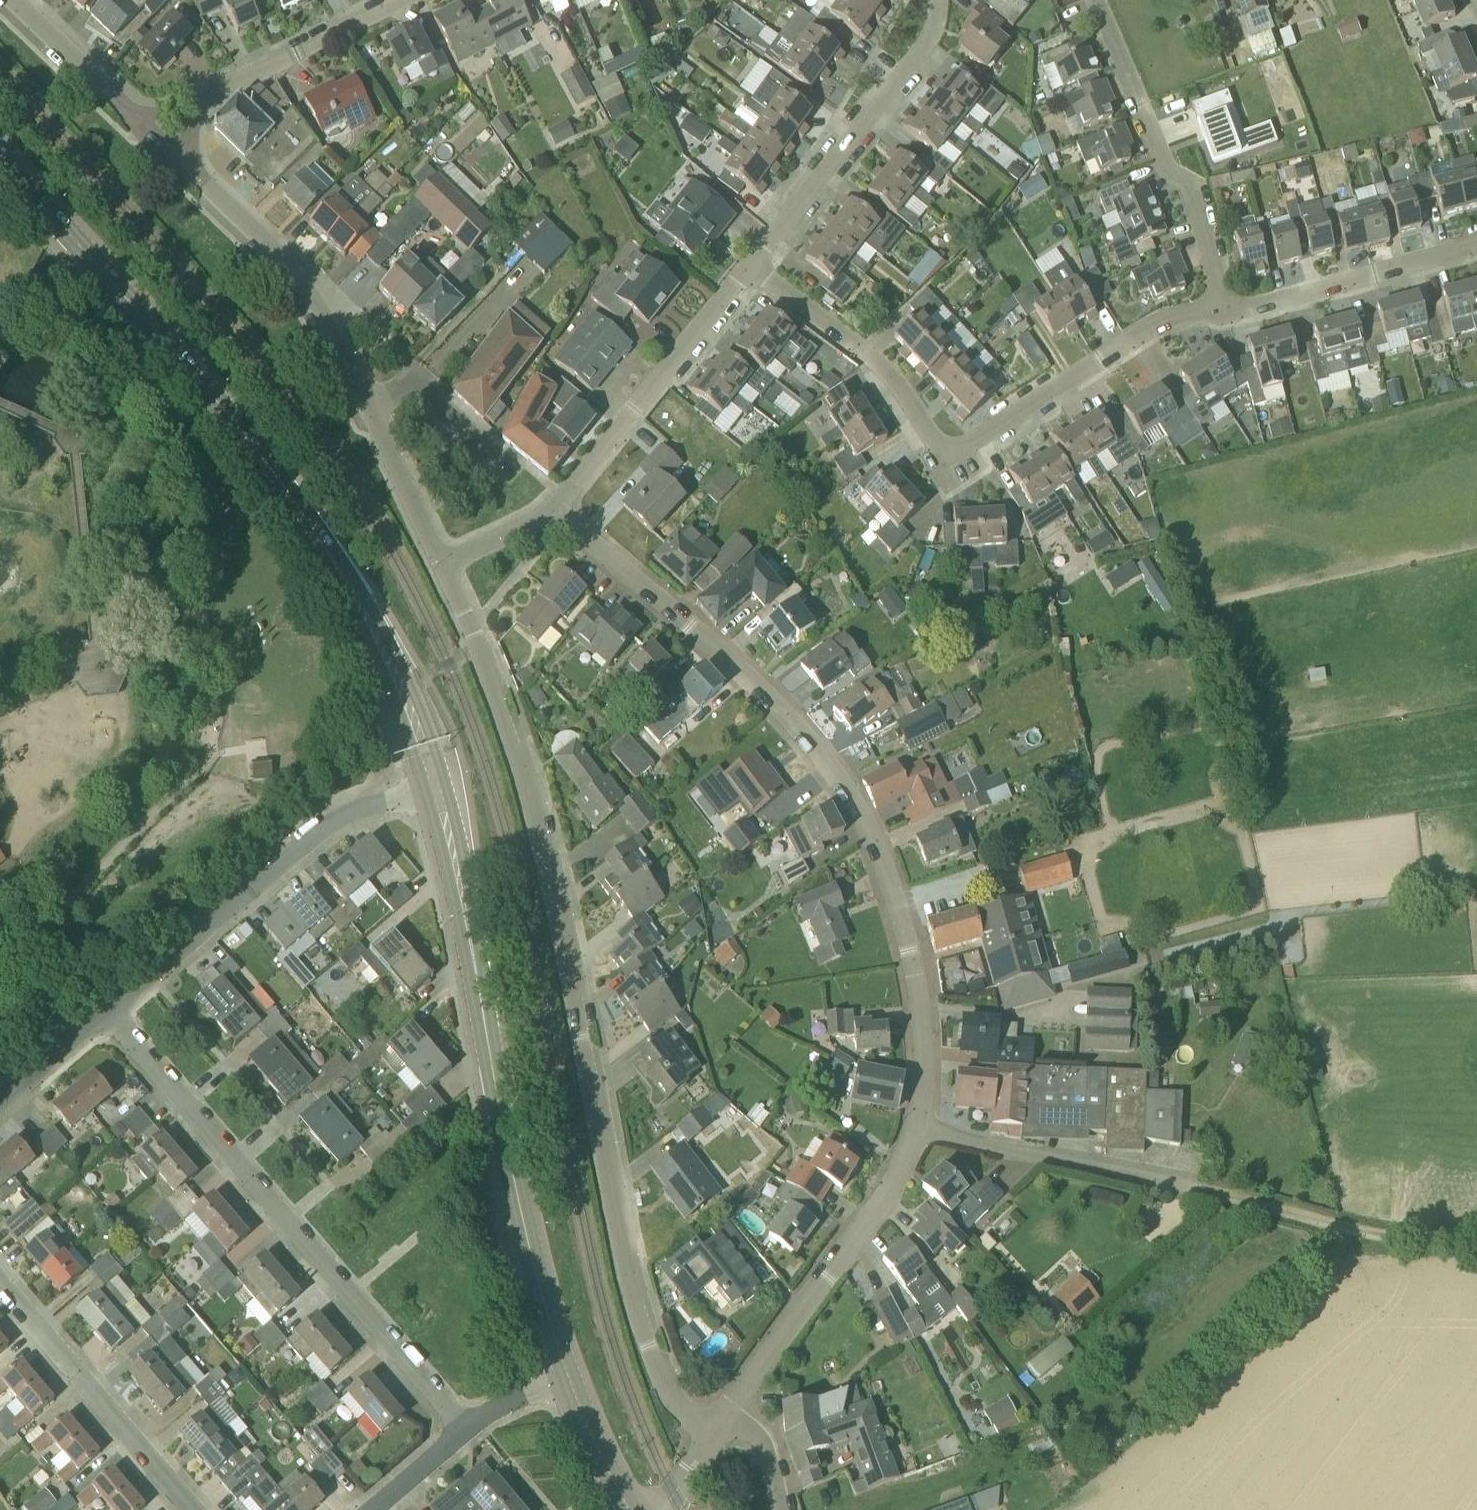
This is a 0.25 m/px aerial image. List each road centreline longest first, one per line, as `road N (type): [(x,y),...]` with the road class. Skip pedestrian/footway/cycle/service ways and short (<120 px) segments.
road 1 (residential): [(721,1424),(691,1415),(672,1395),(635,1293),(546,843),(443,562)]
road 2 (tertiary): [(433,788),(408,709),(339,568),(175,350),(0,159)]
road 3 (residential): [(920,1127),(926,1079),(921,997),(899,906),(860,814),(780,711),(558,507)]
road 4 (tertiary): [(571,1383),(523,1233),(433,788)]
road 5 (residential): [(1221,305),(1173,319),(1020,417),(963,448),(944,449),(879,363),(753,269)]
road 6 (residential): [(466,1426),(111,1018)]
road 7 (residential): [(111,1018),(263,878),(348,815),(433,788)]
road 8 (residential): [(721,1424),(884,1204),(920,1127)]
road 9 (residential): [(1221,305),(1195,201),(1161,153),(1097,0)]
road 10 (residential): [(753,269),(926,47),(938,0)]
road 11 (residential): [(372,410),(337,332),(295,271),(188,165)]
road 12 (residential): [(558,507),(753,269)]
road 13 (residential): [(198,1509),(0,1281)]
road 14 (residential): [(1201,1184),(920,1127)]
road 15 (track): [(1476,1238),(1364,1232),(1201,1184)]
road 16 (residential): [(1221,305),(1259,306),(1476,240)]
road 17 (residential): [(218,84),(396,0)]
road 18 (residential): [(515,472),(416,381),(372,410)]
road 19 (residential): [(443,562),(372,410)]
road 20 (residential): [(0,1109),(111,1018)]
road 21 (tertiary): [(632,1509),(571,1383)]
road 22 (residential): [(108,92),(8,0)]
road 23 (unclassified): [(443,562),(508,541),(558,507)]
road 24 (residential): [(369,1509),(466,1426)]

